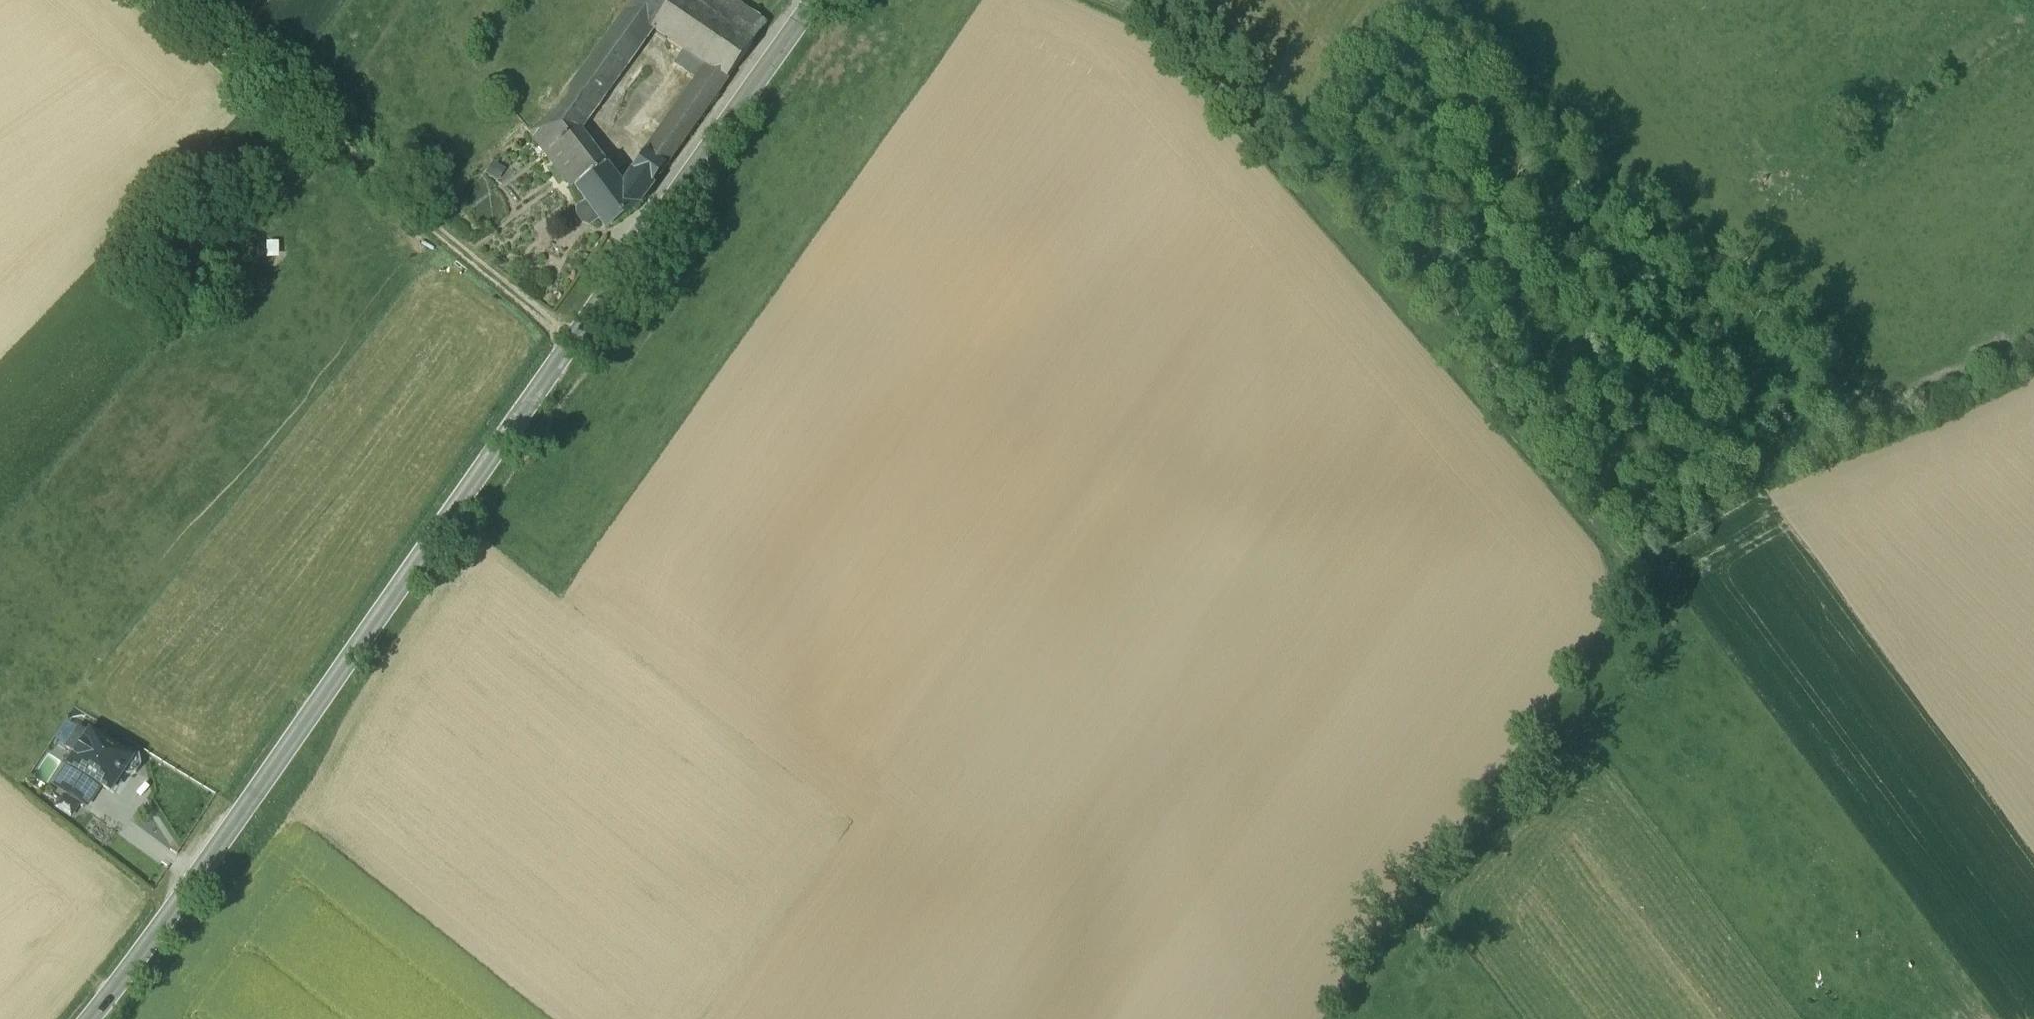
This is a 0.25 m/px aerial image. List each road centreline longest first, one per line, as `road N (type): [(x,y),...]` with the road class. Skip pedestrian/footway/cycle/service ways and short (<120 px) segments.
road 1 (secondary): [(816,0),(91,1018)]
road 2 (track): [(573,341),(173,0)]

